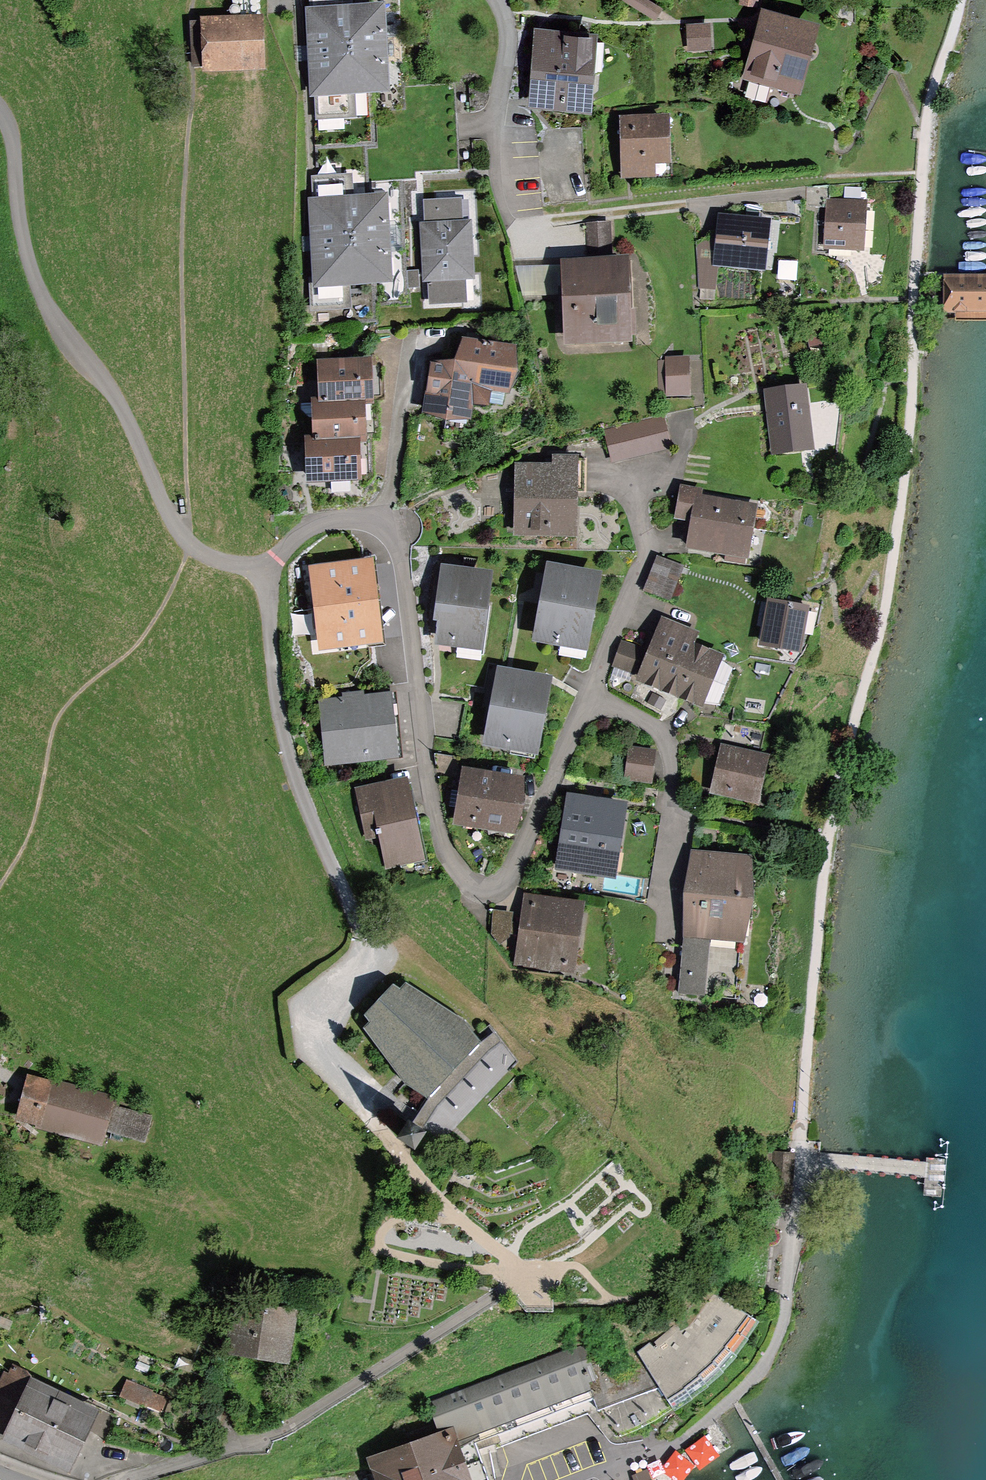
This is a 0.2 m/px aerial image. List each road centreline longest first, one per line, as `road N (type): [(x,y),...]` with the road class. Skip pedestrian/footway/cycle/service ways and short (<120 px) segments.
road 1 (residential): [(635,485),(643,543),(638,580),(501,889),(473,883),(448,859),(433,813),(410,609),(389,520),(308,526),(280,549),(273,570)]
road 2 (residential): [(273,570),(204,552),(162,503),(111,391),(37,282),(24,244),(12,134),(0,112)]
road 3 (residential): [(273,570),(270,626),(281,730),(301,794),(377,950),(303,1036)]
road 4 (residential): [(522,225),(499,148),(508,28),(498,0)]

